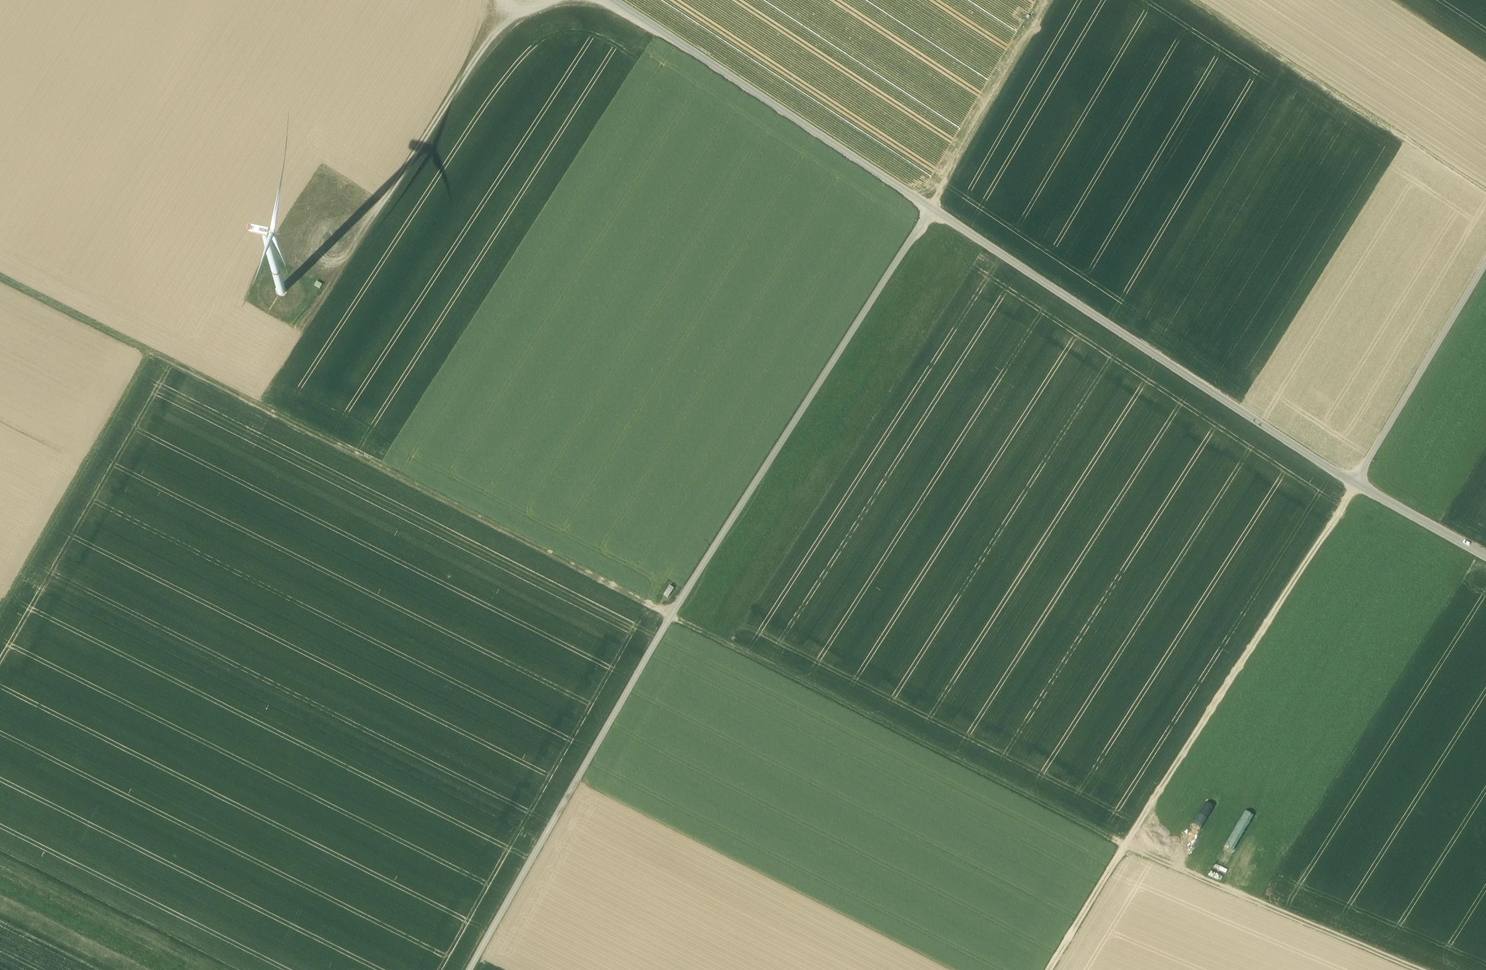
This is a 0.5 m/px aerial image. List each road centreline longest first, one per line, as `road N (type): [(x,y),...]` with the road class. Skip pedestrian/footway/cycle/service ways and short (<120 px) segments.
road 1 (unclassified): [(614,0),(1354,484),(1485,556)]
road 2 (track): [(671,614),(0,277)]
road 3 (track): [(1052,0),(671,614)]
road 4 (track): [(1124,844),(671,614)]
road 5 (track): [(1124,844),(1354,484)]
road 6 (track): [(671,614),(469,969)]
road 7 (track): [(1485,192),(1193,0)]
road 8 (track): [(1124,844),(1421,969)]
road 9 (track): [(151,352),(0,614)]
road 10 (track): [(1485,261),(1354,484)]
road 11 (track): [(516,0),(384,200)]
road 12 (track): [(1055,969),(1124,844)]

